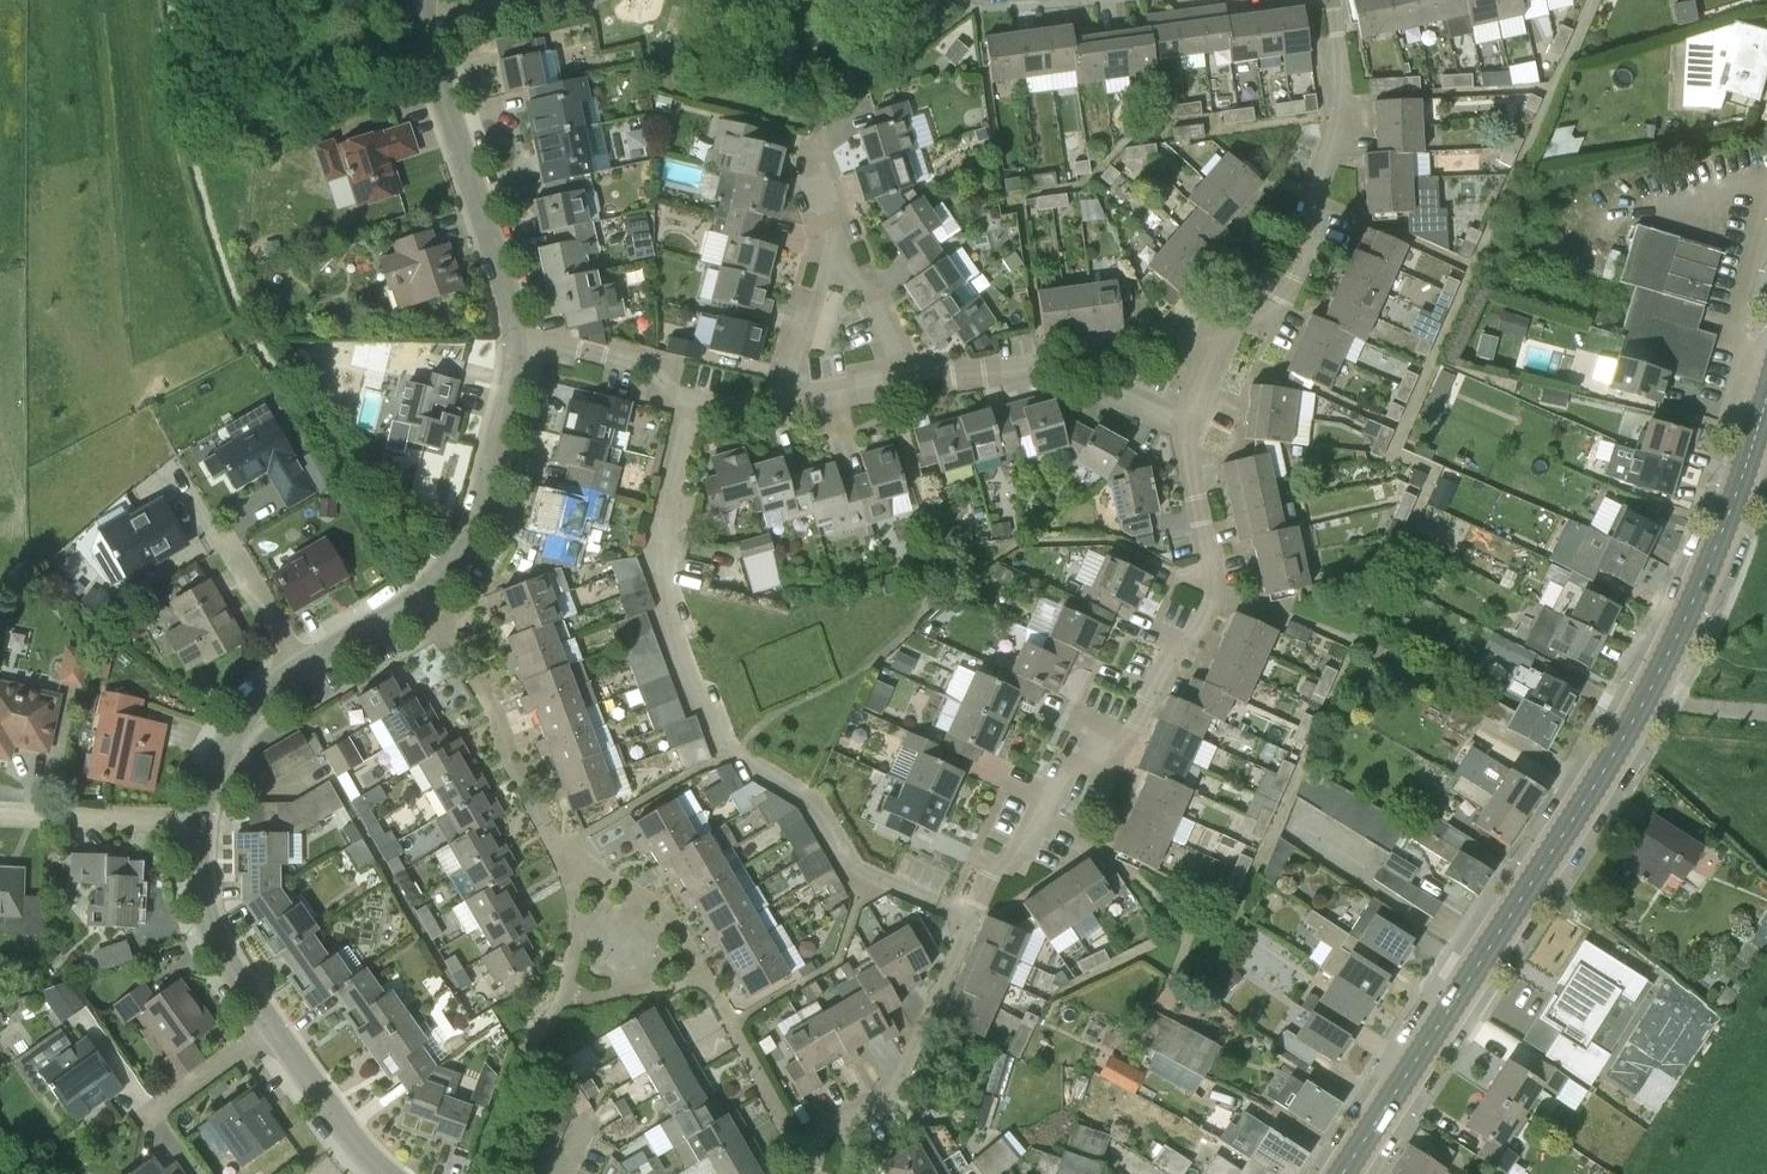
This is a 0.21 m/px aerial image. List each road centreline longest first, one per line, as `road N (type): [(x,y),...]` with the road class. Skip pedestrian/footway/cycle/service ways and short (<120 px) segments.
road 1 (tertiary): [(1342,1173),(1597,781),(1677,638),(1735,497),(1766,392)]
road 2 (residential): [(968,920),(849,869),(812,805),(729,752),(708,702),(692,688),(653,554),(692,405)]
road 3 (residential): [(968,920),(990,874),(1021,853),(1064,770),(1127,746),(1168,654),(1190,644),(1213,589),(1182,426)]
road 4 (residential): [(1182,426),(1223,336),(1274,314),(1310,232),(1307,203),(1345,121),(1331,0)]
road 5 (residential): [(298,669),(422,592),(461,551),(488,477),(514,339)]
road 6 (residential): [(514,339),(431,55),(425,0)]
road 7 (residential): [(811,1165),(814,1137),(890,1098),(968,920)]
road 8 (residential): [(1182,426),(1047,364),(904,371)]
road 9 (residential): [(273,1029),(212,932),(200,888),(199,824)]
road 10 (residential): [(199,824),(0,818)]
road 11 (residential): [(692,405),(670,399),(645,367),(514,339)]
road 12 (residential): [(199,824),(226,741),(298,669)]
road 13 (residential): [(386,1173),(273,1029)]
road 14 (residential): [(298,669),(220,532)]
road 15 (residential): [(147,1119),(273,1029)]
road 16 (residential): [(832,261),(784,399)]
road 17 (residential): [(904,371),(873,298),(832,261)]
road 18 (residential): [(784,399),(860,389),(904,371)]
road 19 (track): [(1766,713),(1682,705),(1647,691)]

